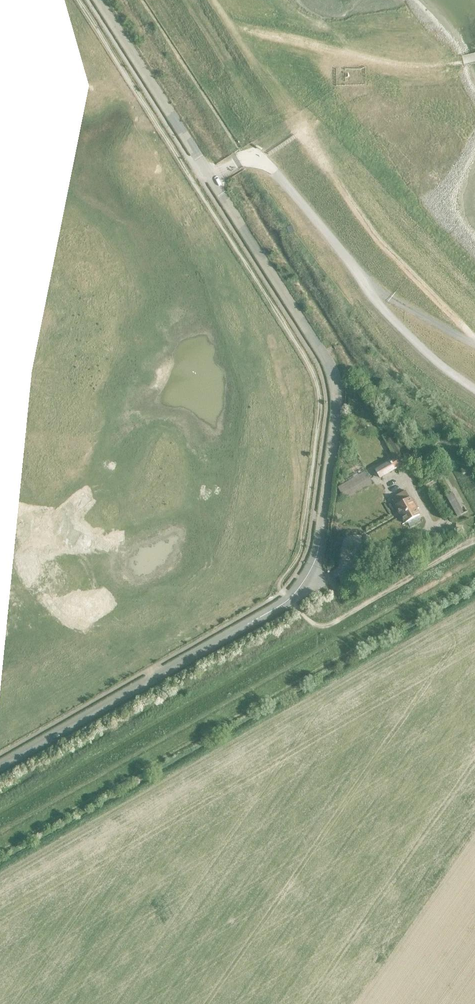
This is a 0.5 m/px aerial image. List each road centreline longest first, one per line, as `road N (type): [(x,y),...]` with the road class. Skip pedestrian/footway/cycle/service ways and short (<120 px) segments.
road 1 (unclassified): [(0,766),(299,589),(319,552),(335,430),(334,369)]
road 2 (unclassified): [(100,0),(334,369)]
road 3 (track): [(0,813),(319,625)]
road 4 (track): [(474,541),(350,613)]

